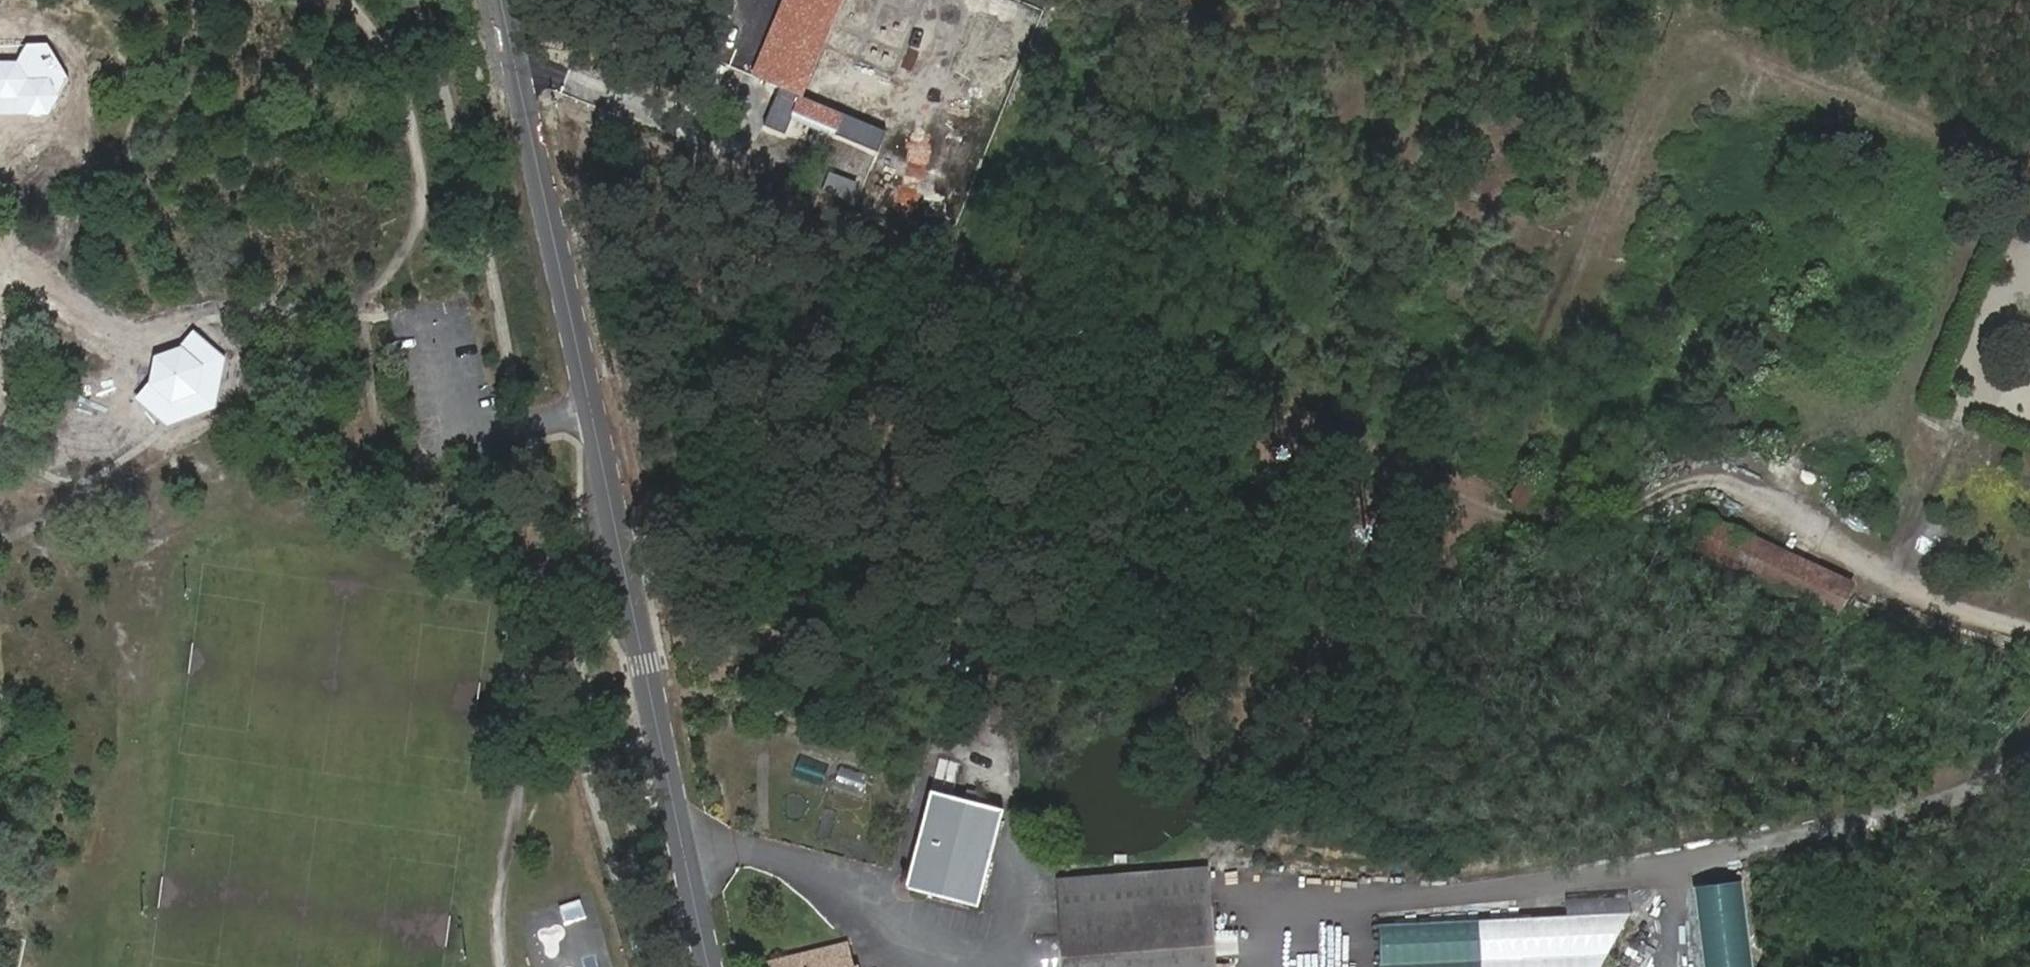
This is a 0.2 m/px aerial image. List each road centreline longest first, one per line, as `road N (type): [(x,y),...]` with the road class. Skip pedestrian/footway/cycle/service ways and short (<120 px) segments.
road 1 (residential): [(709,966),(501,0)]

